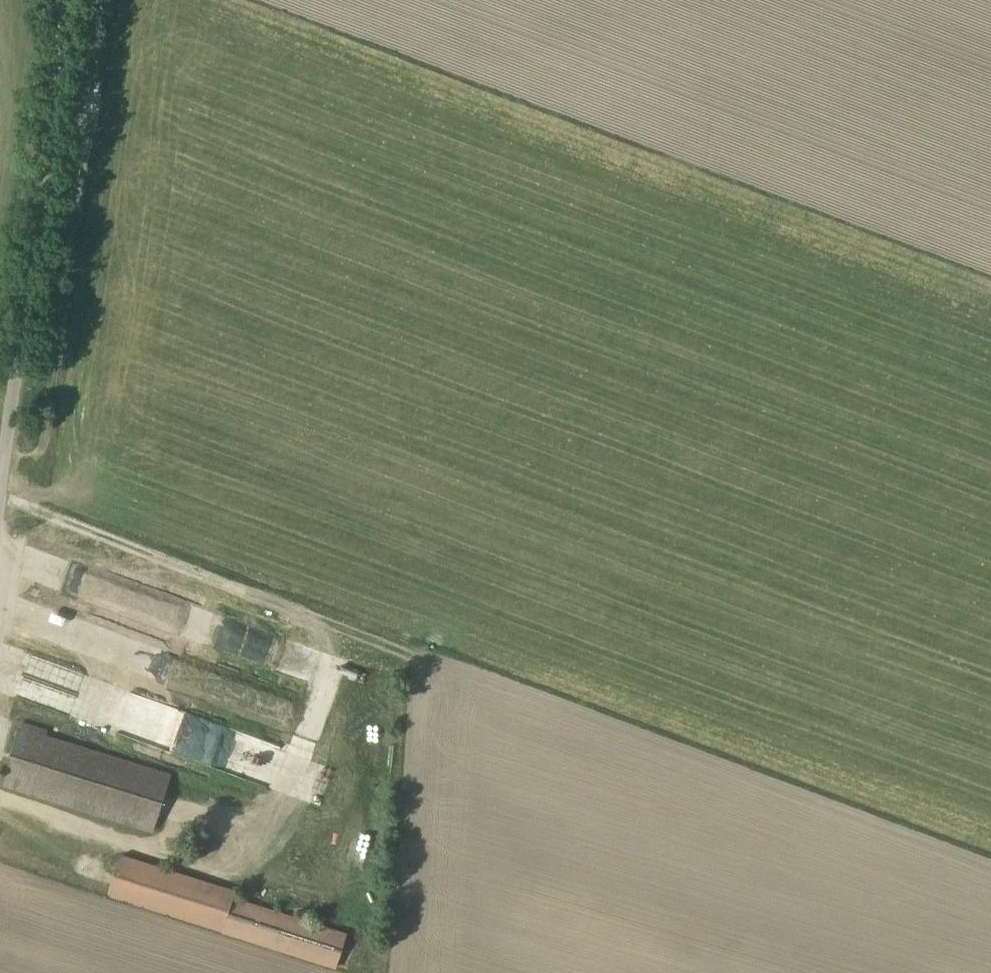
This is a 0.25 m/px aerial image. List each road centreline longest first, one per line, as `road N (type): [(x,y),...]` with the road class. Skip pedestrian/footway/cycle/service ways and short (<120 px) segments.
road 1 (unclassified): [(0,490),(65,0)]

